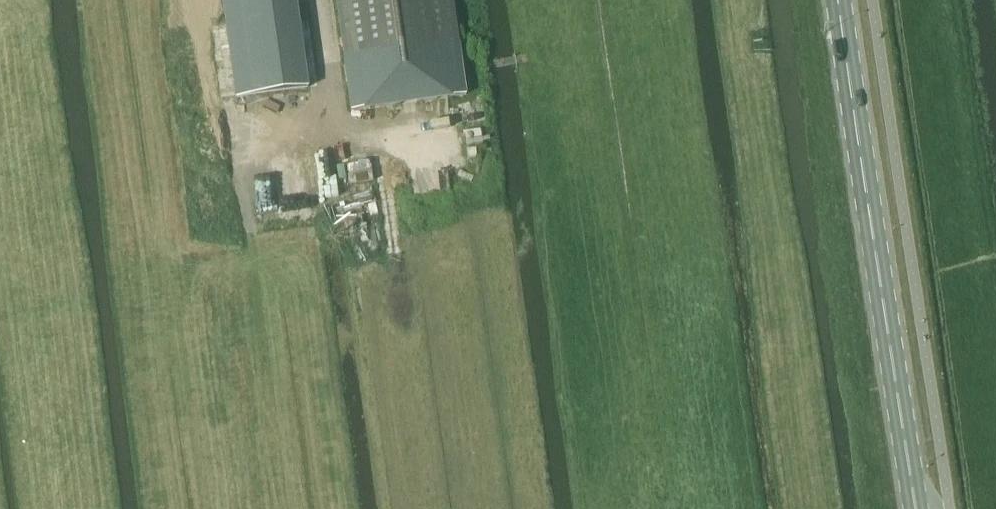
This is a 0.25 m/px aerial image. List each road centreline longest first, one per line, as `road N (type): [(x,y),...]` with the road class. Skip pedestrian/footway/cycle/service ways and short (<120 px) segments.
road 1 (secondary): [(919,508),(839,0)]
road 2 (track): [(406,508),(386,272),(393,251),(376,128)]

